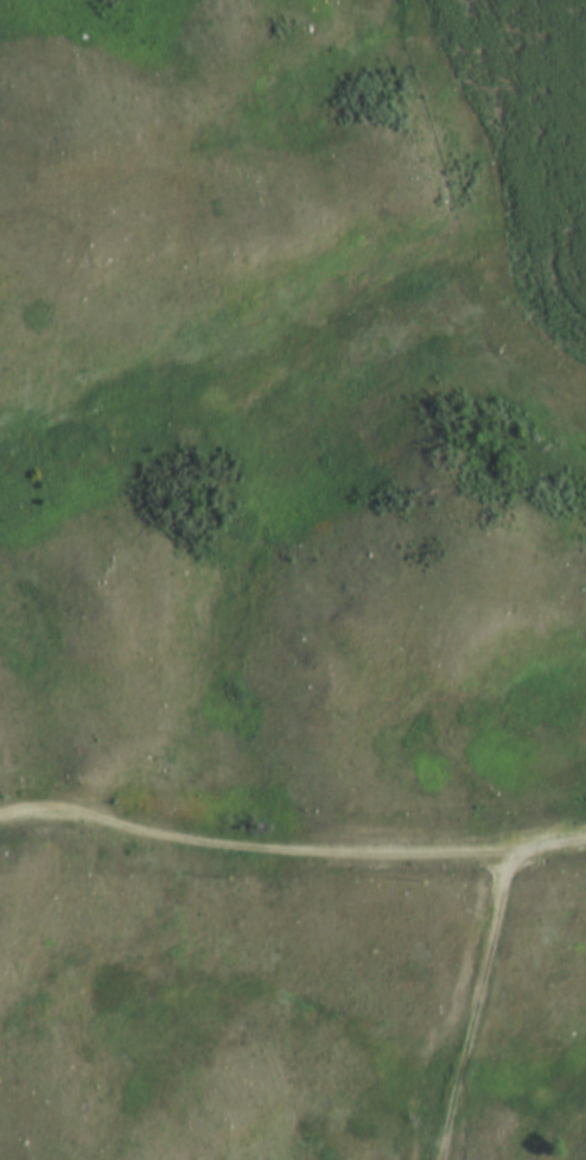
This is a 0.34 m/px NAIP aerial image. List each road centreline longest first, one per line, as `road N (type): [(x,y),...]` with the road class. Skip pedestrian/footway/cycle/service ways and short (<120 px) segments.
road 1 (track): [(0,811),(70,800),(295,839),(585,822)]

